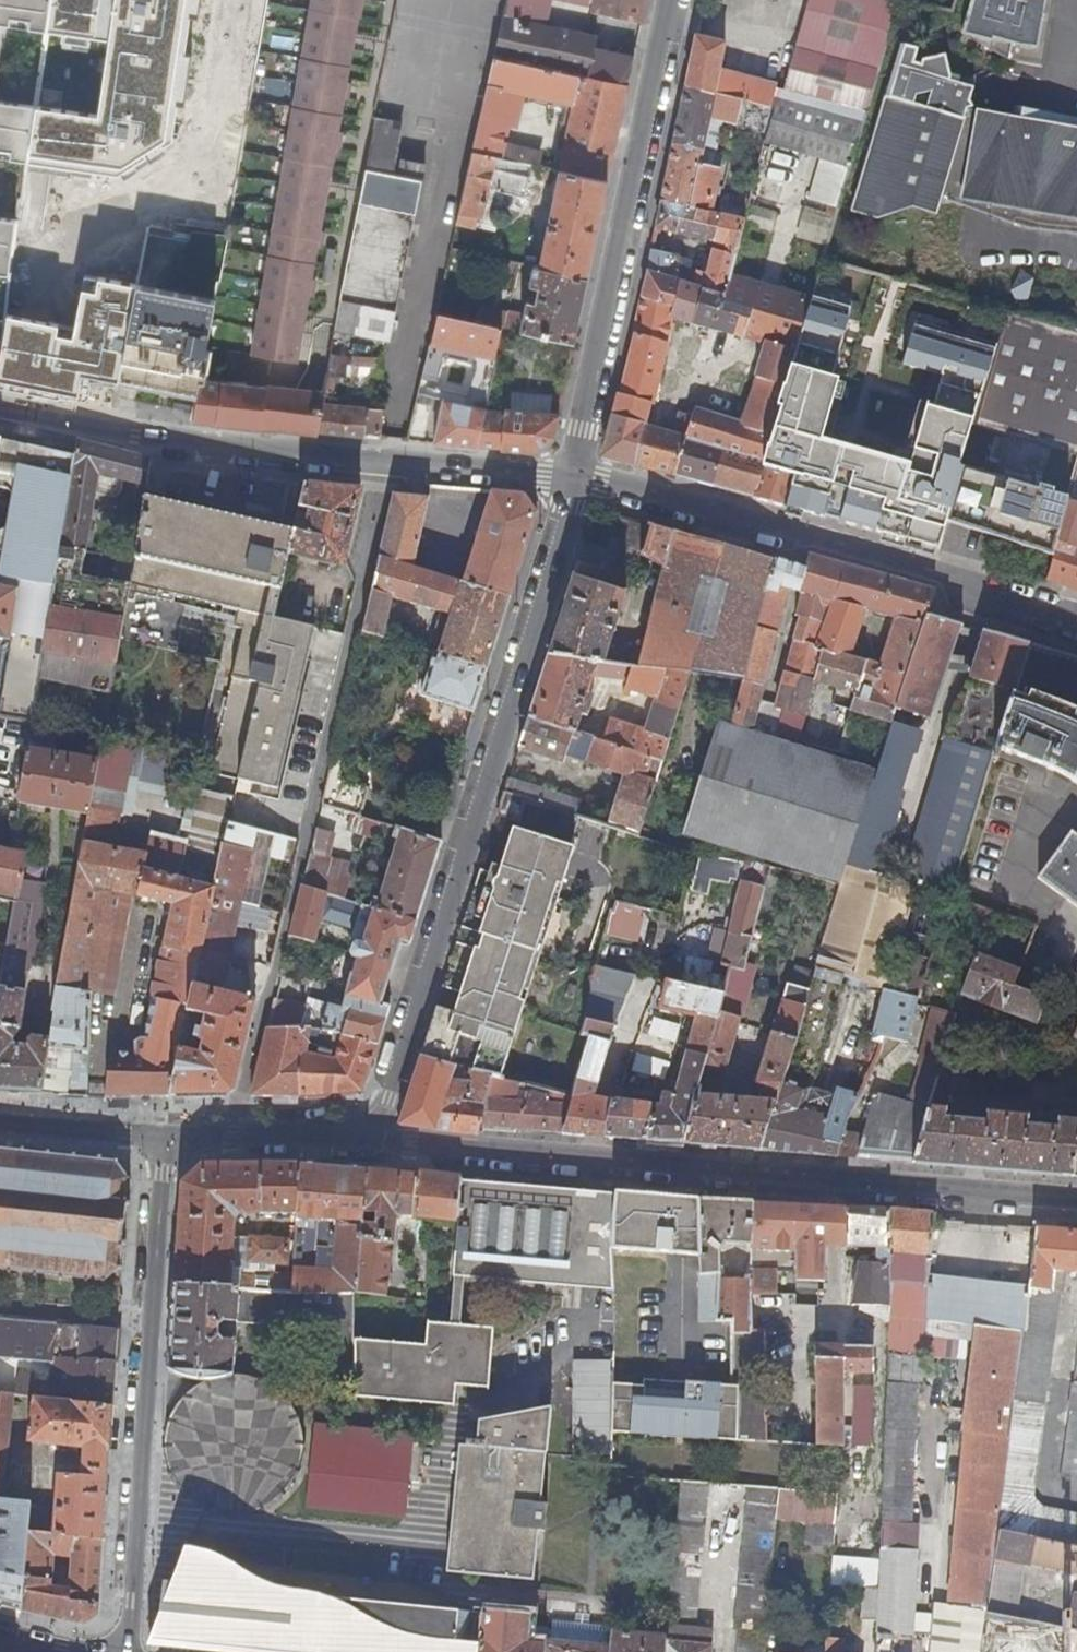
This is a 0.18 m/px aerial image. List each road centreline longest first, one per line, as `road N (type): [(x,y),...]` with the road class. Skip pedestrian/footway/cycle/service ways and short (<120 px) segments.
road 1 (residential): [(1076,1204),(372,1146)]
road 2 (residential): [(575,479),(372,1146)]
road 3 (residential): [(0,406),(211,445),(575,479)]
road 4 (residential): [(575,479),(699,507),(1076,621)]
road 5 (residential): [(165,1139),(127,1651)]
road 6 (residential): [(683,0),(575,479)]
road 7 (residential): [(372,1146),(165,1139)]
road 8 (residential): [(165,1139),(0,1124)]

